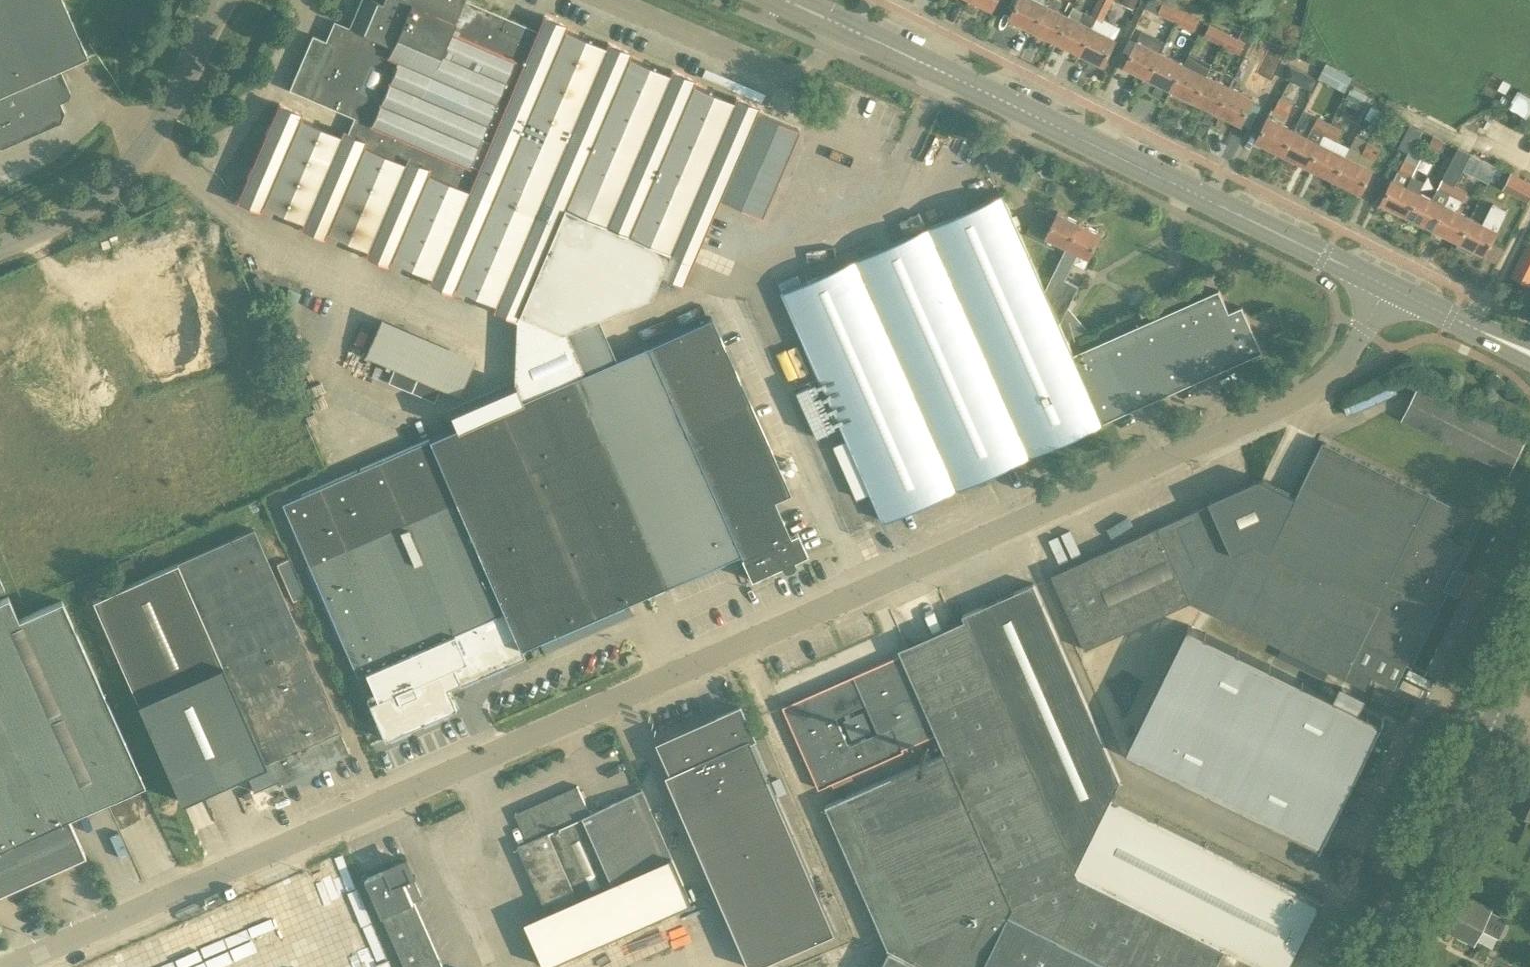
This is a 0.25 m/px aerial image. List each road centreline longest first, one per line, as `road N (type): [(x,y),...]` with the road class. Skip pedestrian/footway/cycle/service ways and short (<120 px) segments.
road 1 (unclassified): [(18,966),(1286,407),(1324,379),(1388,287)]
road 2 (secondary): [(1388,287),(784,0)]
road 3 (secondary): [(1359,966),(1529,628)]
road 4 (unclassified): [(0,251),(78,217),(128,177),(159,137),(225,0)]
road 5 (secondary): [(1529,355),(1388,287)]

